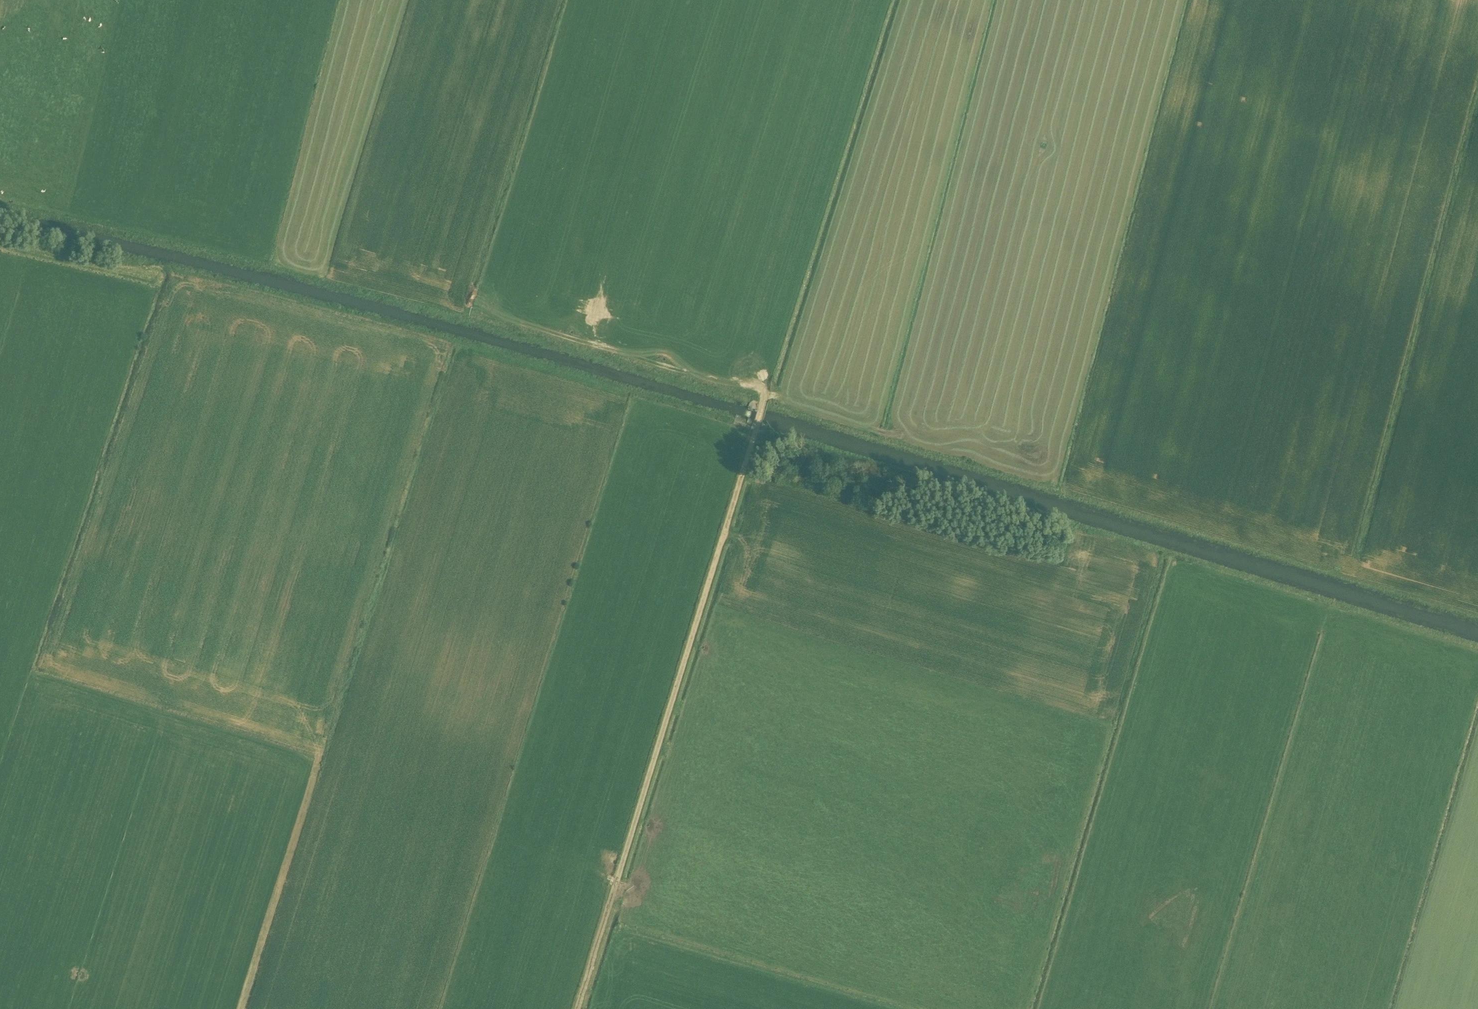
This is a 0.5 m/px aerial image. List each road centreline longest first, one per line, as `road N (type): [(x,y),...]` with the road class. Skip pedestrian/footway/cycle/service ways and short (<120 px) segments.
road 1 (track): [(469,311),(766,395),(578,1008)]

